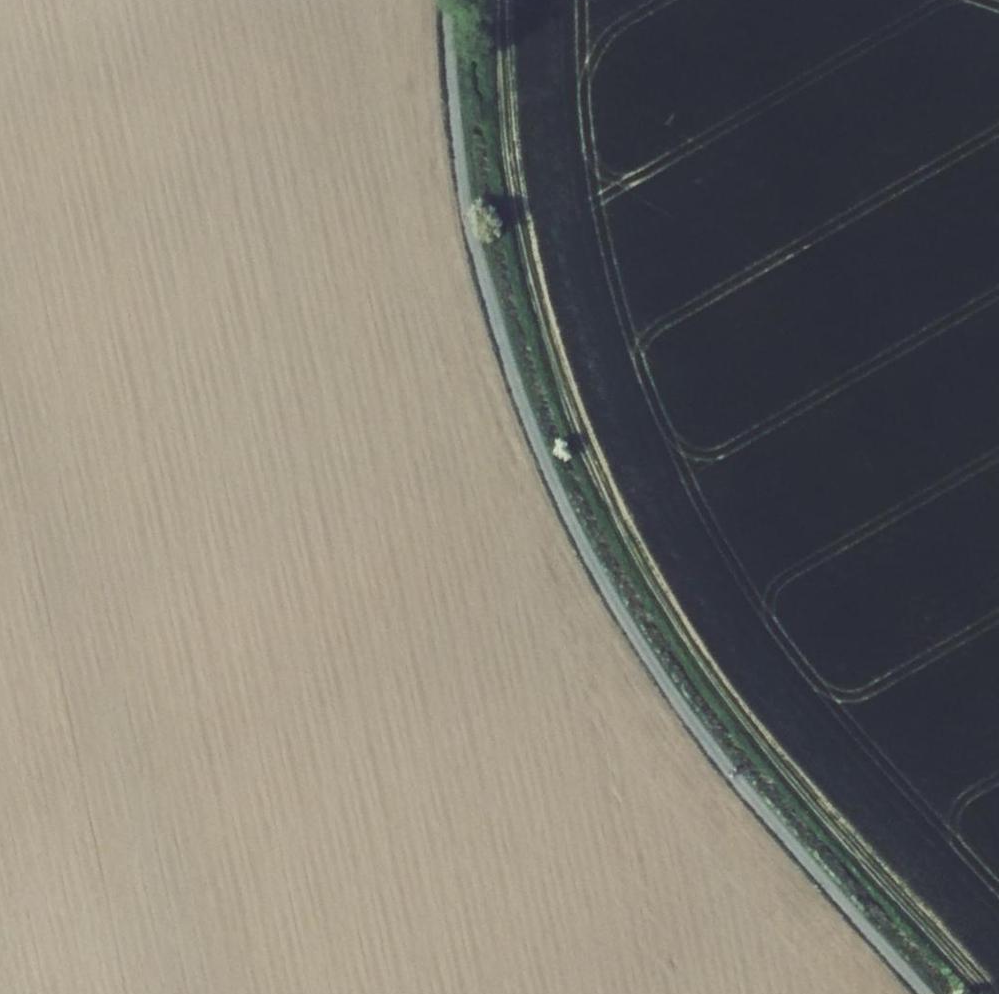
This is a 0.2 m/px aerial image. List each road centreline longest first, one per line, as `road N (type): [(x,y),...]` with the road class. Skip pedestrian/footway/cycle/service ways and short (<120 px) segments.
road 1 (track): [(928,993),(722,759),(662,675),(571,522),(524,408),(476,252),(454,118),(447,0)]

